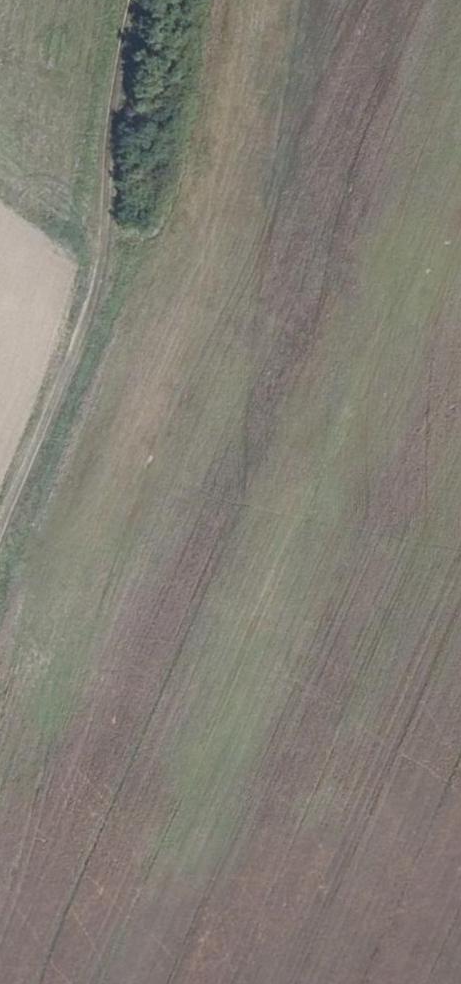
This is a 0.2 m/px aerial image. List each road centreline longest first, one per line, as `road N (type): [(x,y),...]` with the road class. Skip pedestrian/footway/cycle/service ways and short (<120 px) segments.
road 1 (track): [(0,537),(87,294),(150,0)]

